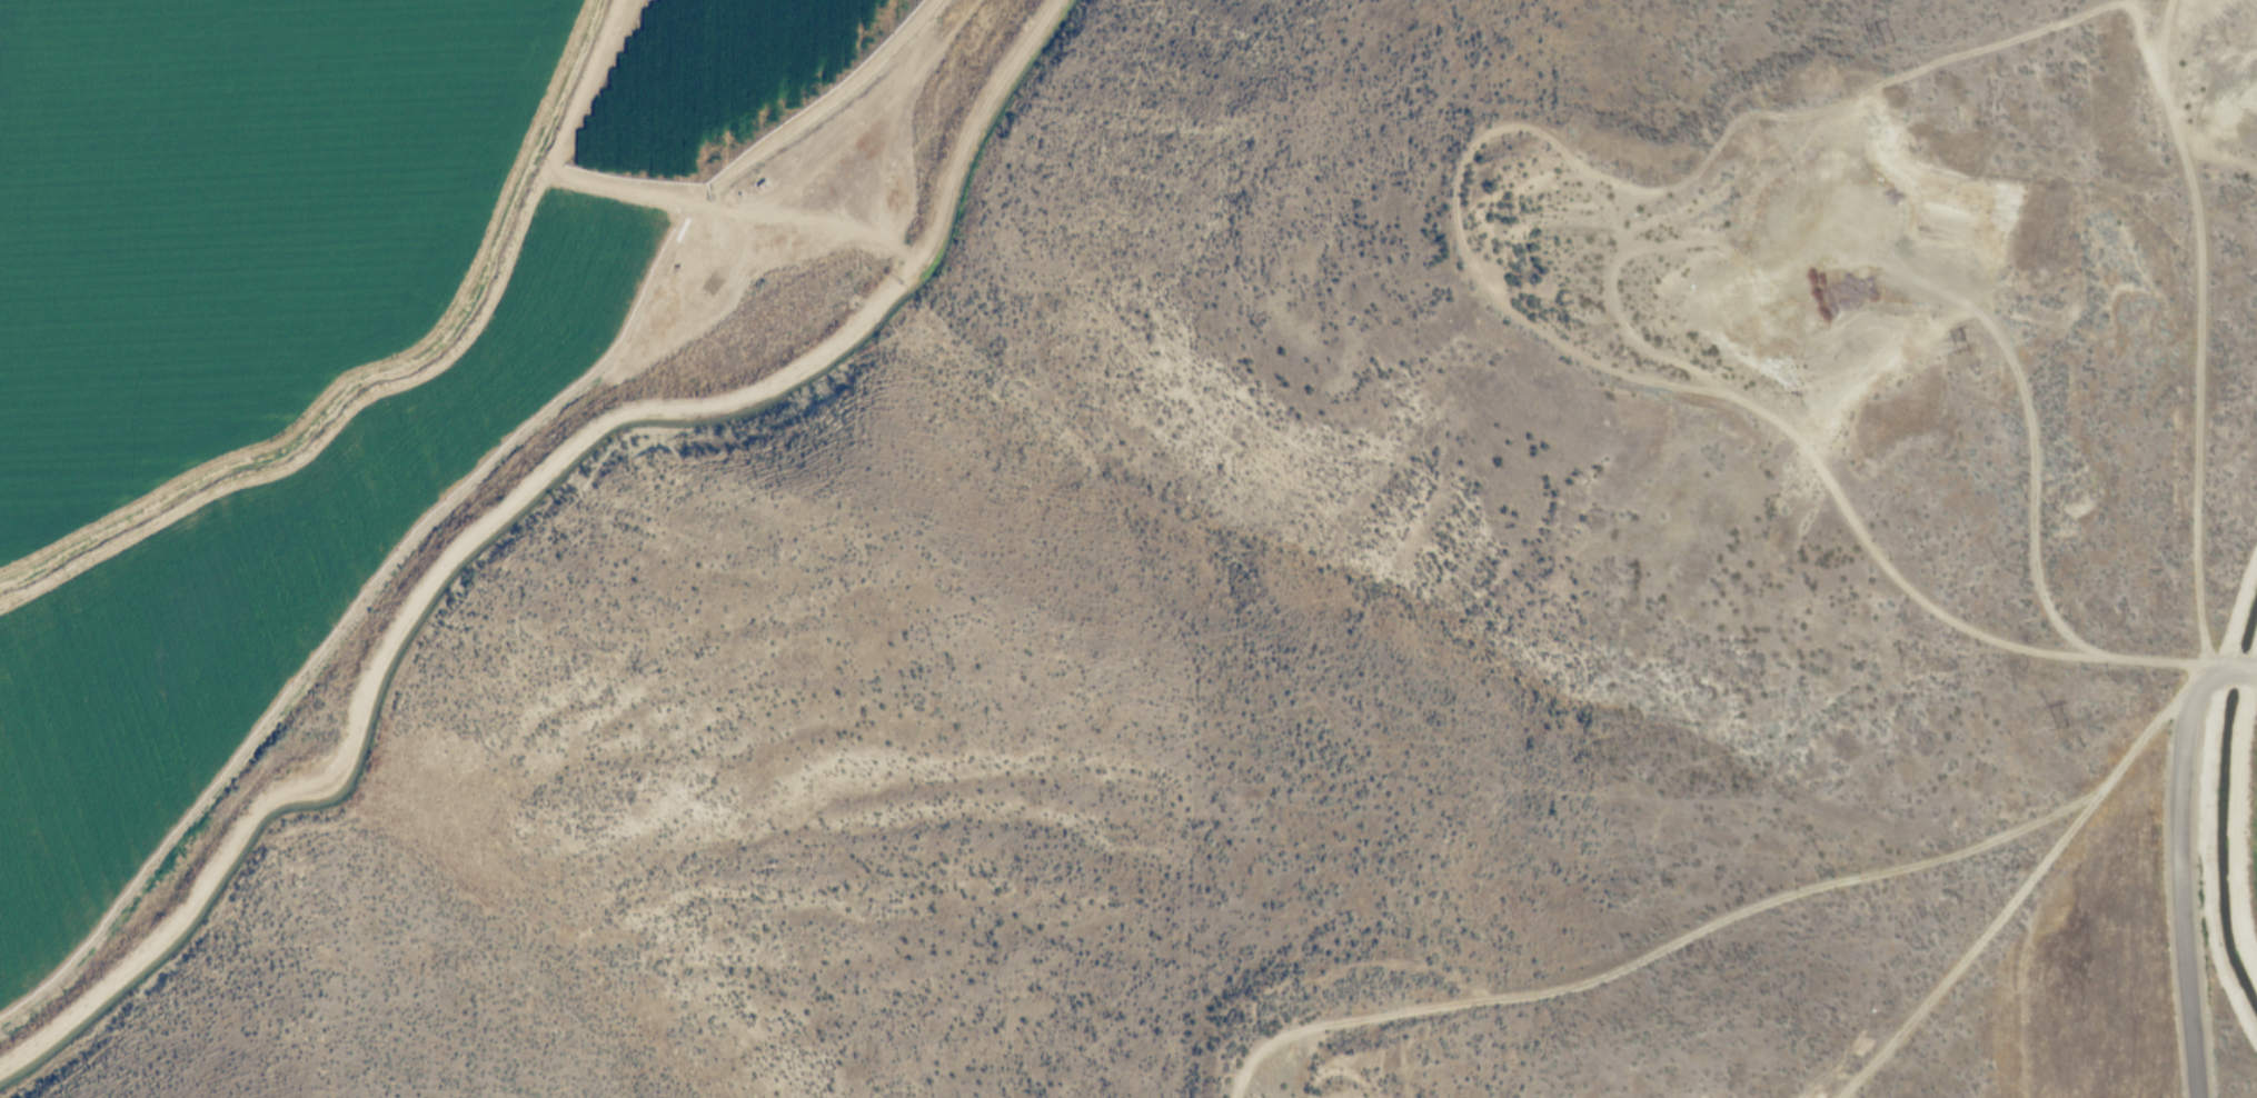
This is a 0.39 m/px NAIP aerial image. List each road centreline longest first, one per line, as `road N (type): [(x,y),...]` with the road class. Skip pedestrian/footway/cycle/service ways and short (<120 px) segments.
road 1 (residential): [(2191,1097),(2184,735),(2197,685),(2215,666)]

